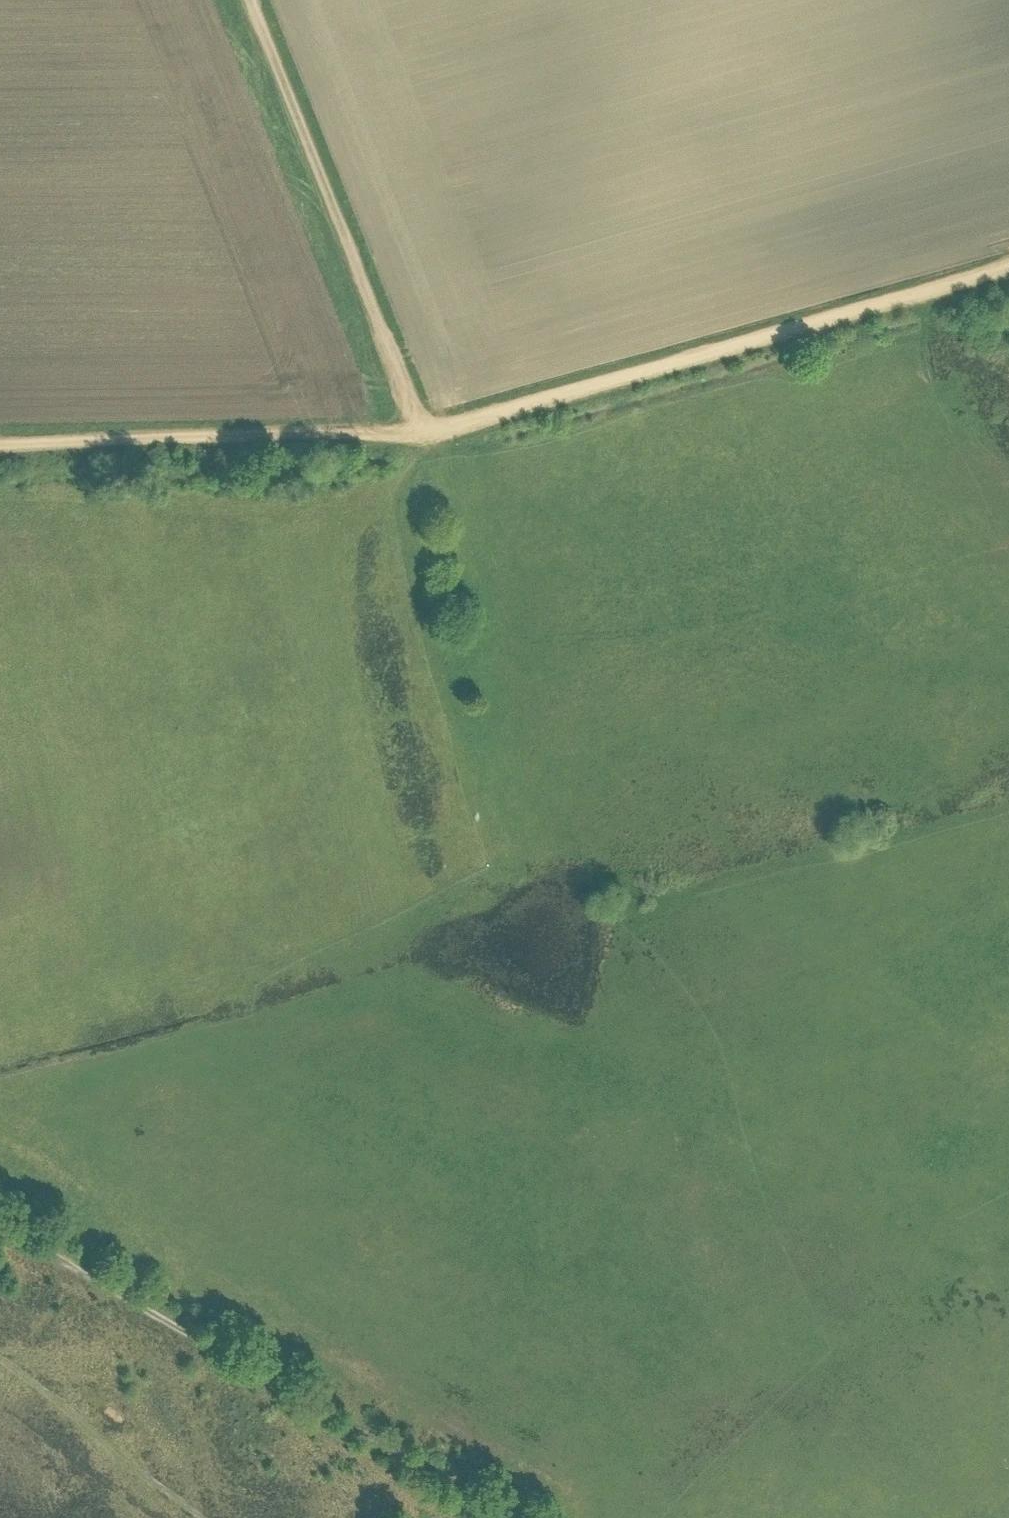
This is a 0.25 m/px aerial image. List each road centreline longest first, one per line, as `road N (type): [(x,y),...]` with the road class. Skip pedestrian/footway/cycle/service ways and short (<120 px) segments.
road 1 (track): [(1008,271),(423,432)]
road 2 (track): [(248,0),(423,432)]
road 3 (track): [(423,432),(0,447)]

